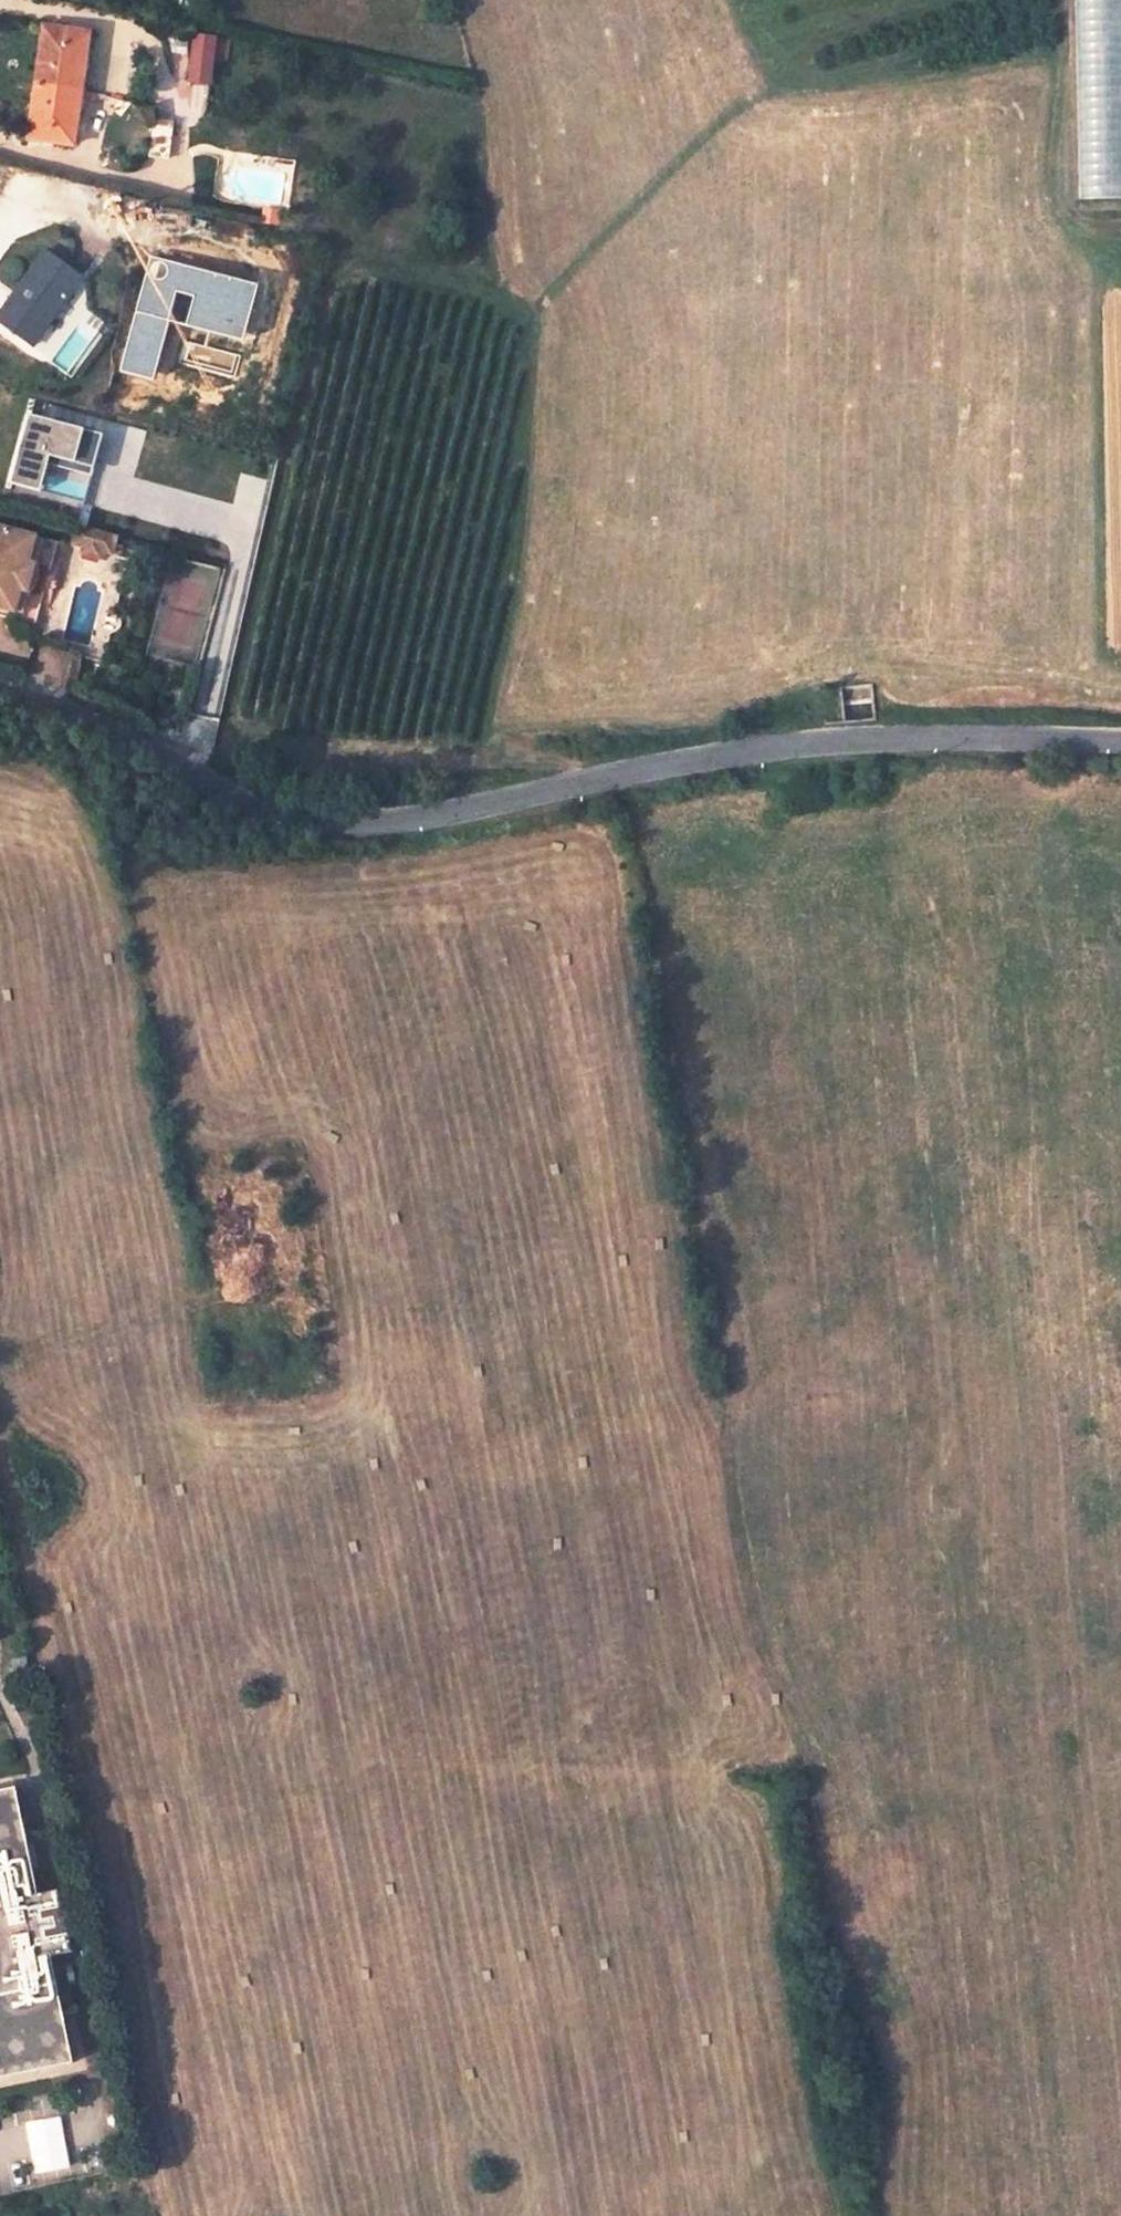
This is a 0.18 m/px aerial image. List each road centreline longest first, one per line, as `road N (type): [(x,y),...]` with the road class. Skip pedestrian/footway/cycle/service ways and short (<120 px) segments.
road 1 (unclassified): [(0,692),(43,699),(190,783),(353,824),(488,807),(584,774),(875,737),(1120,742)]

